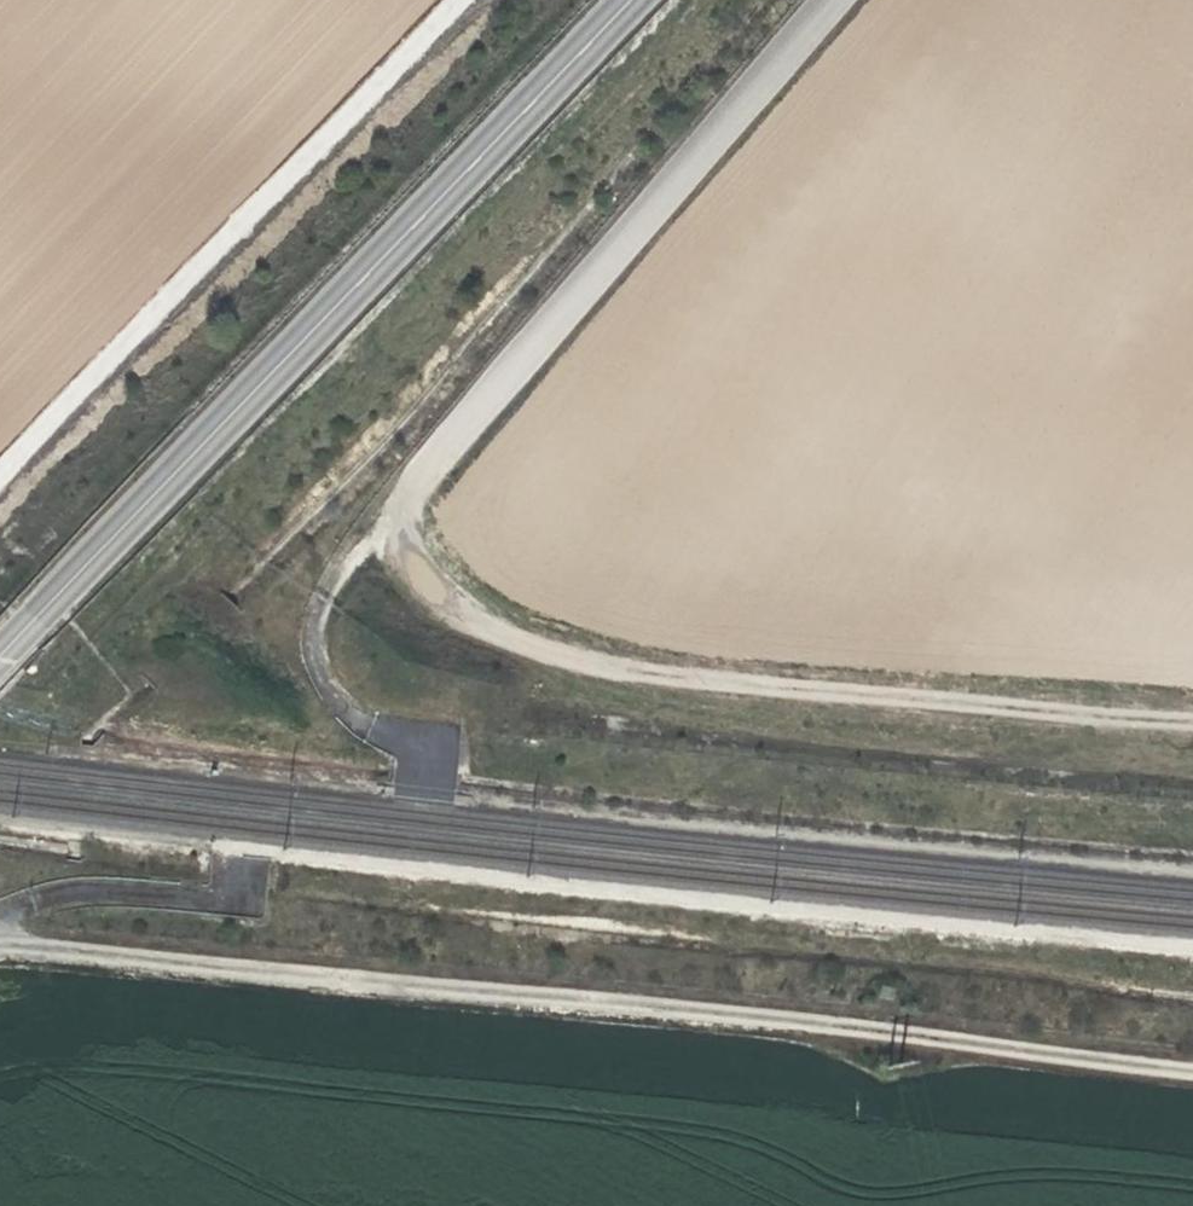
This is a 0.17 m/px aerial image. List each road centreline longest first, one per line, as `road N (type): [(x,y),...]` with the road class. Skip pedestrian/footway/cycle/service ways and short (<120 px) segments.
road 1 (track): [(1192,1064),(0,950)]
road 2 (secondary): [(0,653),(629,0)]
road 3 (unclassified): [(835,0),(390,523)]
road 4 (track): [(0,484),(464,0)]

